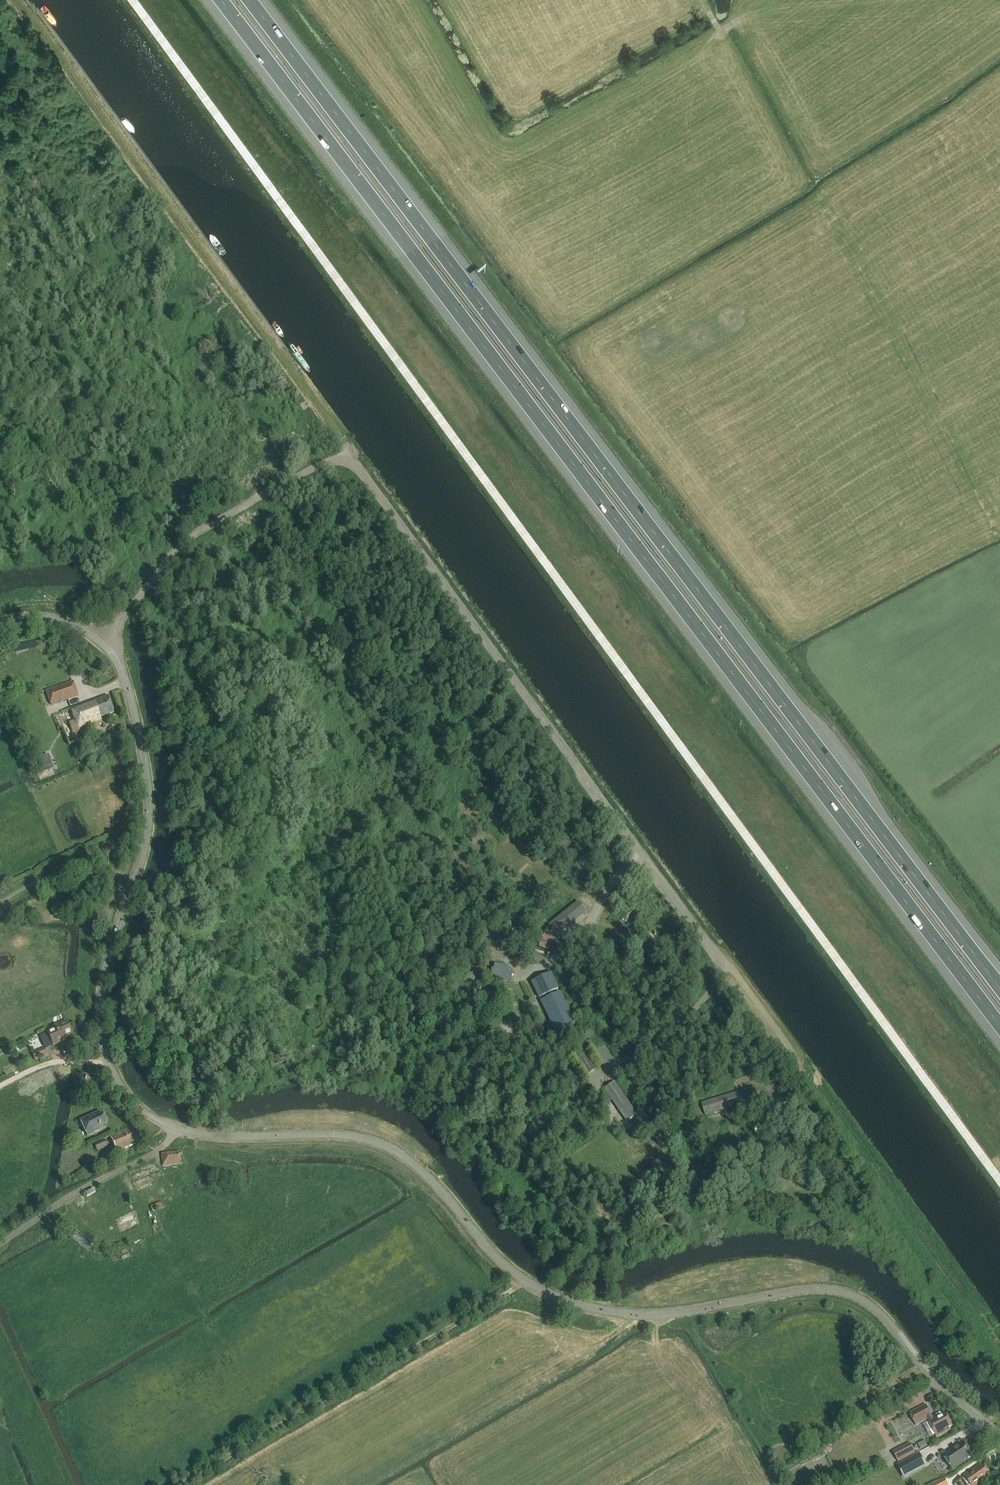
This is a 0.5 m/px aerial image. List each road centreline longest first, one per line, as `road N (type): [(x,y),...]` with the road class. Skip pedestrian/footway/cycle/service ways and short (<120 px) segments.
road 1 (unclassified): [(999,1433),(933,1378),(881,1315),(844,1292),(807,1289),(652,1314),(580,1305),(517,1275),(423,1172),(384,1146),(331,1134),(200,1134),(149,1116),(116,1078),(103,1041),(109,955),(149,822),(130,695),(111,652),(86,632),(42,617),(0,622)]
road 2 (motorway): [(219,0),(999,1028)]
road 3 (motorway): [(999,988),(252,0)]
road 4 (track): [(103,644),(187,540),(315,466),(347,455),(363,462),(726,963)]
road 5 (track): [(525,1282),(179,1484)]
road 6 (track): [(175,1130),(151,1157),(67,1197),(0,1245)]
road 7 (track): [(726,963),(716,987),(671,1035),(596,1076)]
road 8 (track): [(642,850),(592,922),(522,975)]
road 9 (track): [(726,963),(795,1058),(799,1071),(778,1096)]

